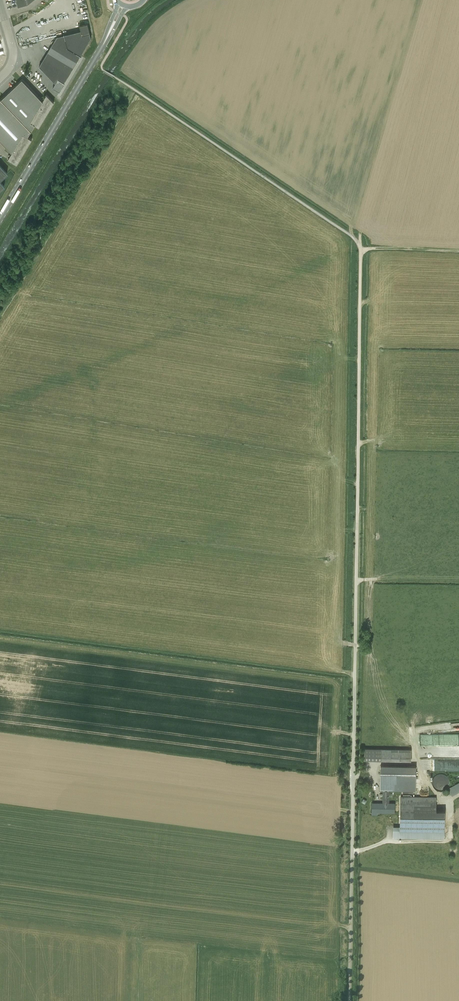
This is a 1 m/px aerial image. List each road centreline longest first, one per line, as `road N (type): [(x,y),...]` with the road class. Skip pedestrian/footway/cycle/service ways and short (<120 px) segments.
road 1 (unclassified): [(349,1000),(361,249)]
road 2 (primary): [(105,42),(0,219)]

